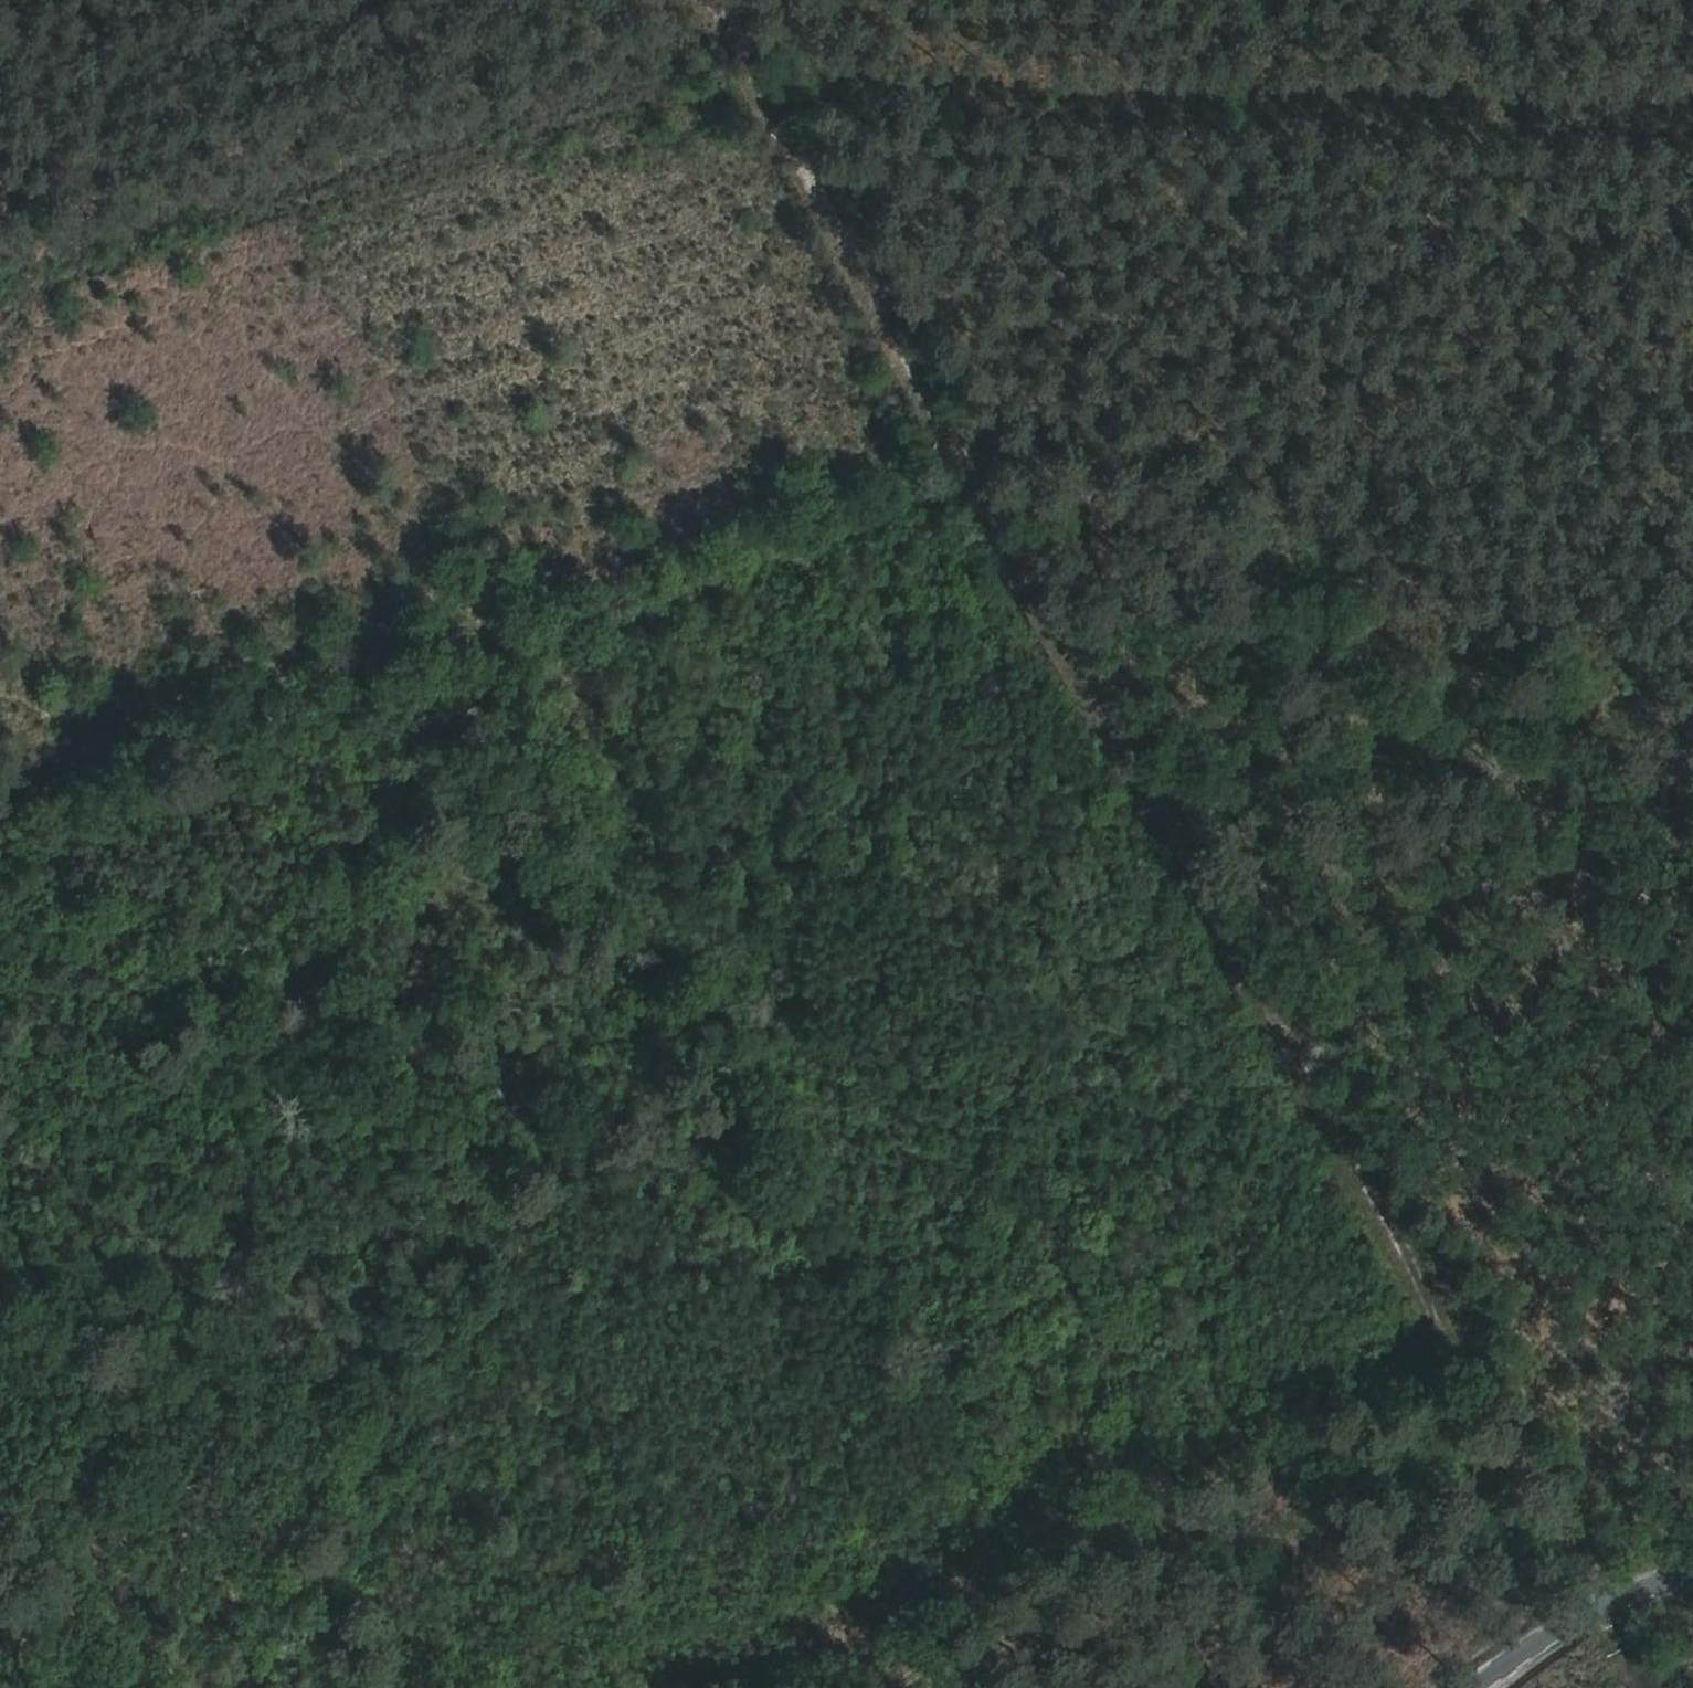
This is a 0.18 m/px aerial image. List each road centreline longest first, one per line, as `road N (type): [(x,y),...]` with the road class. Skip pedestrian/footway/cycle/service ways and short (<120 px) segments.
road 1 (track): [(1685,1687),(705,0)]
road 2 (unclassified): [(1479,1687),(1590,1606),(1692,1584)]

